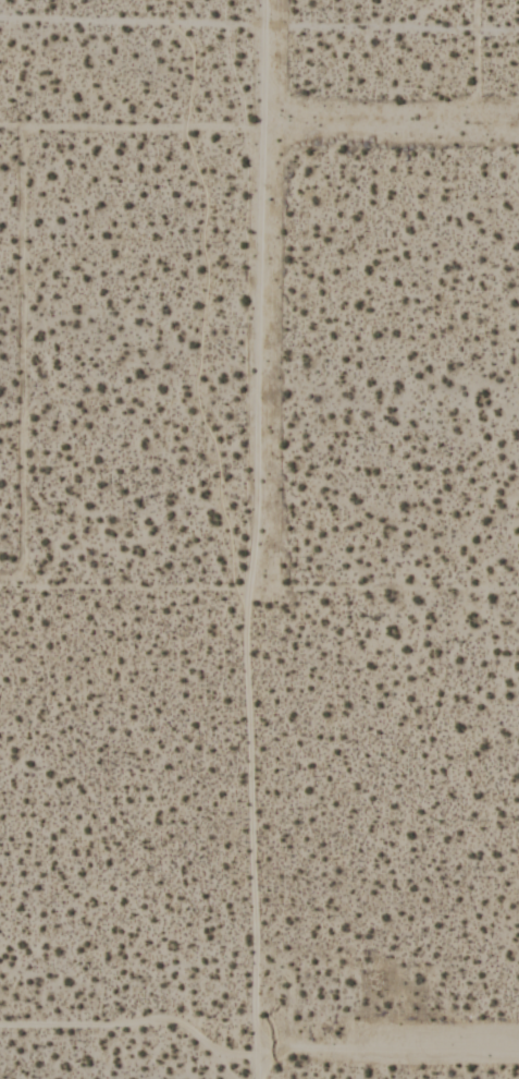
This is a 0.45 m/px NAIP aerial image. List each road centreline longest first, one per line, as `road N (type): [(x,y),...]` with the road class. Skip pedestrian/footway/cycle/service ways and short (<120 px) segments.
road 1 (residential): [(257,1078),(246,595),(251,0)]
road 2 (residential): [(518,126),(247,125)]
road 3 (residential): [(257,1059),(225,1058),(175,1023),(0,1027)]
road 4 (residential): [(257,1059),(518,1055)]

